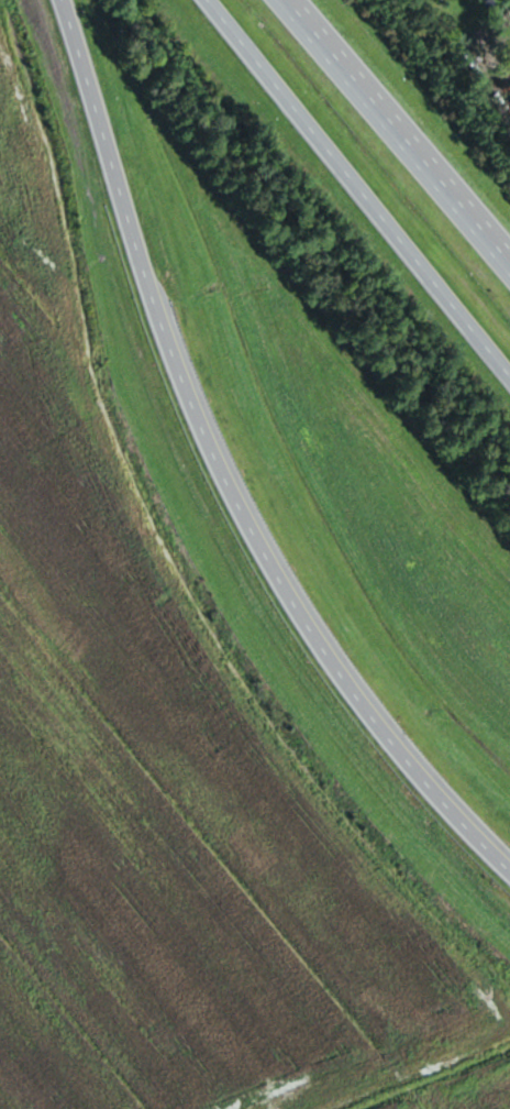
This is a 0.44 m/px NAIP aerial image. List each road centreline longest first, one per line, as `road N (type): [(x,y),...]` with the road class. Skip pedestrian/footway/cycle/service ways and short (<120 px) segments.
road 1 (motorway): [(60,0),(164,336),(254,537),(350,687),(509,868)]
road 2 (motorway): [(207,0),(509,378)]
road 3 (motorway): [(509,266),(286,0)]

